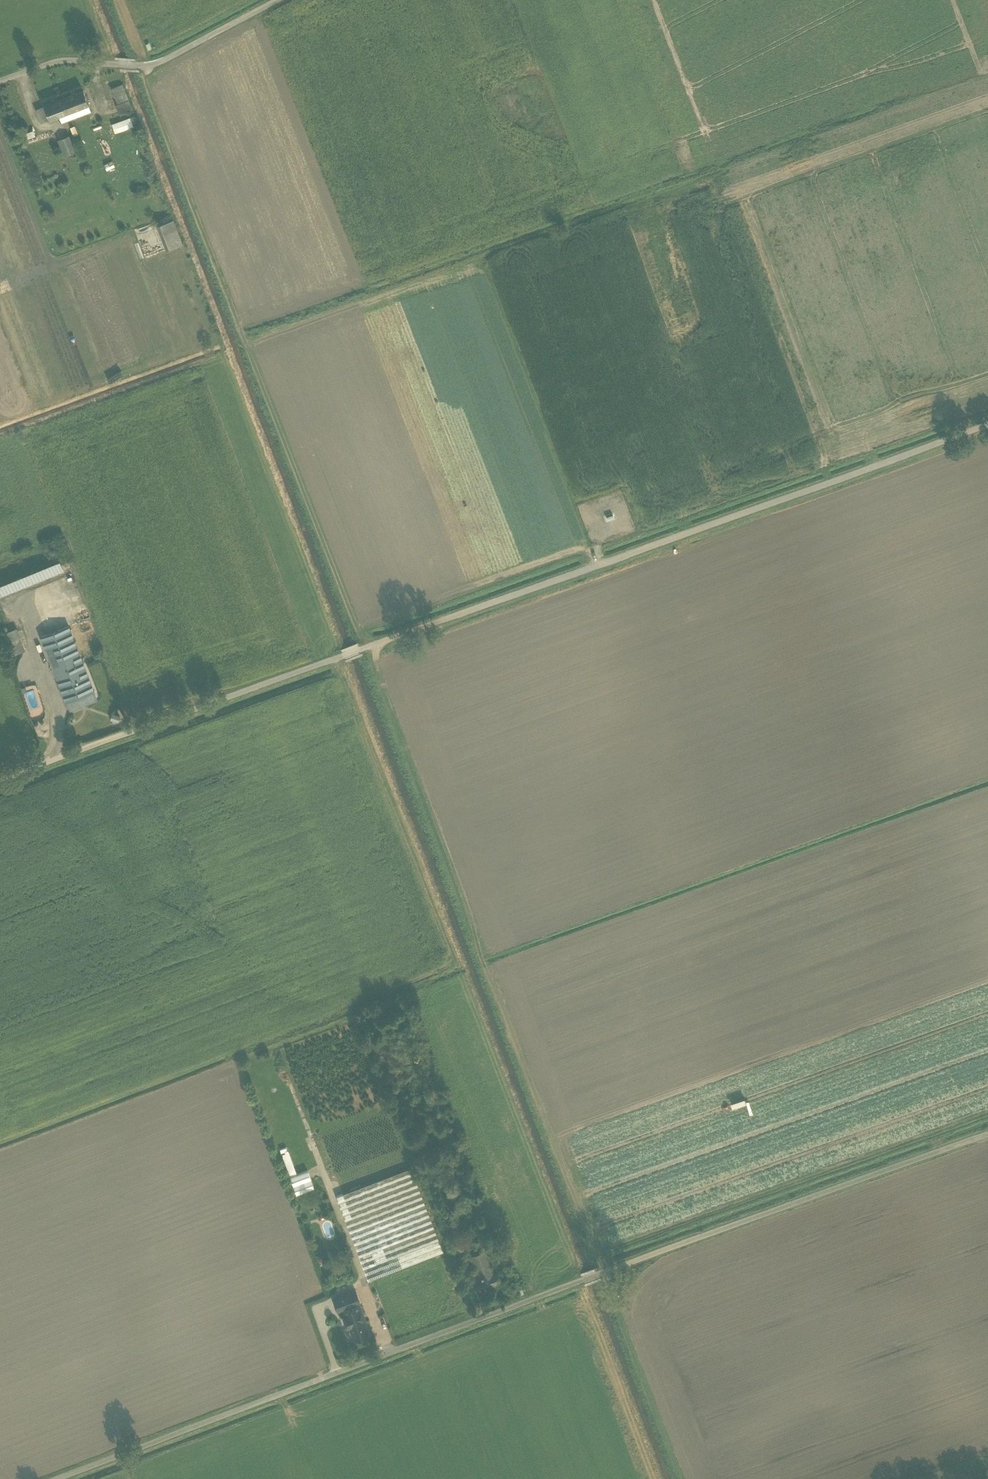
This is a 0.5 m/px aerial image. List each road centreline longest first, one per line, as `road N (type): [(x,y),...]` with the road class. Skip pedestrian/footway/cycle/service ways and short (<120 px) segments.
road 1 (track): [(987,426),(0,780)]
road 2 (track): [(50,1478),(987,1135)]
road 3 (track): [(0,81),(59,59),(152,65),(277,0)]
road 4 (track): [(602,1272),(682,1478)]

